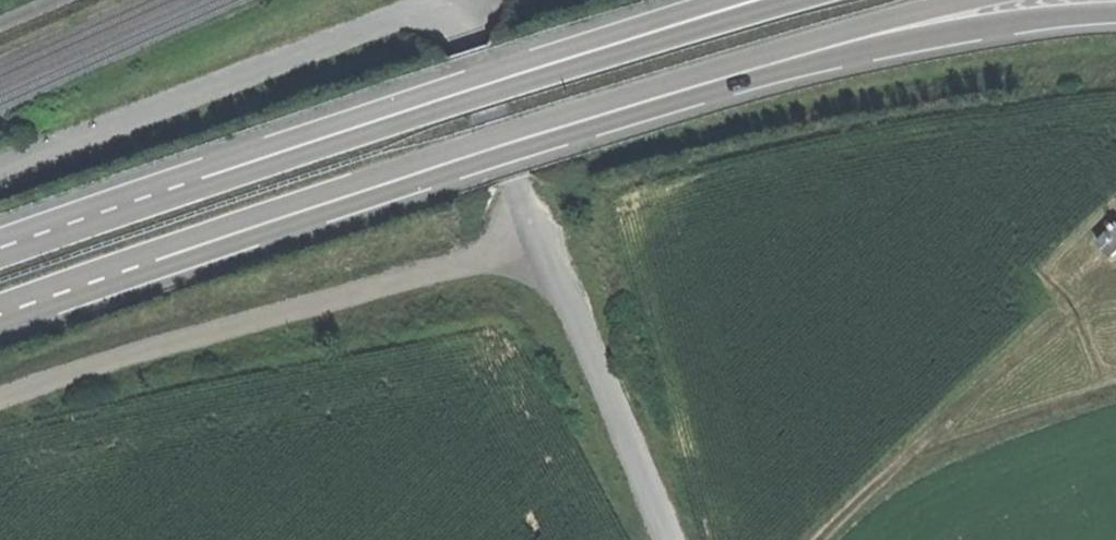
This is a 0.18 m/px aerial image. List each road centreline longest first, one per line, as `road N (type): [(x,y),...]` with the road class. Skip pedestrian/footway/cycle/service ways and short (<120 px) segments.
road 1 (unclassified): [(0,169),(412,14),(450,25),(467,43),(536,243),(0,398)]
road 2 (trunk): [(244,231),(812,62),(1015,20),(1115,11)]
road 3 (trunk): [(244,231),(515,132),(946,0)]
road 4 (trunk): [(637,37),(0,249)]
road 5 (track): [(536,243),(669,539)]
road 6 (trunk): [(0,315),(244,231)]
road 7 (trunk): [(783,0),(637,37)]

